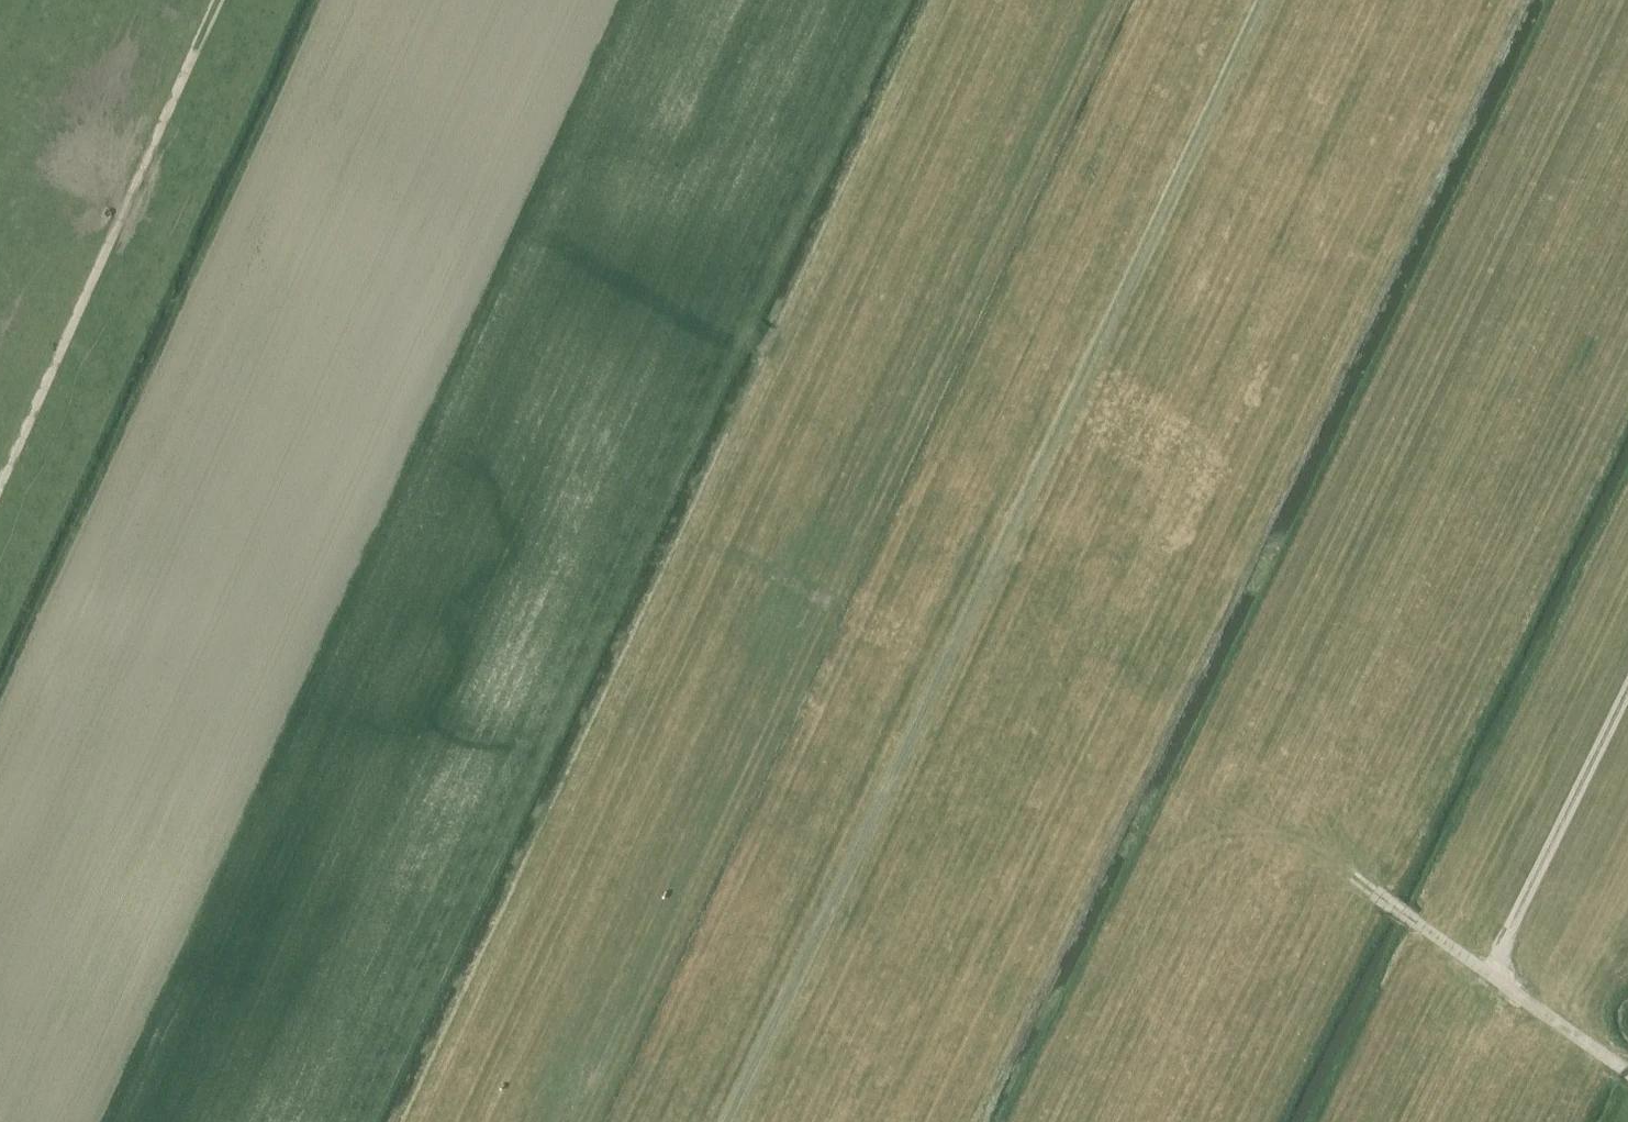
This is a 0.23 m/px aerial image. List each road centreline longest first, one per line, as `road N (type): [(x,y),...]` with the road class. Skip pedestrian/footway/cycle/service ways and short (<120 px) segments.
road 1 (track): [(0,488),(217,0)]

